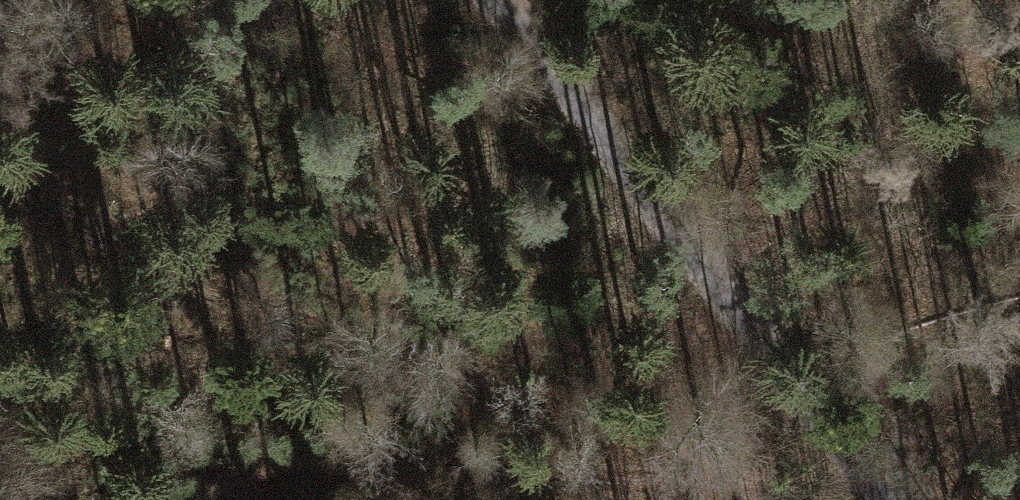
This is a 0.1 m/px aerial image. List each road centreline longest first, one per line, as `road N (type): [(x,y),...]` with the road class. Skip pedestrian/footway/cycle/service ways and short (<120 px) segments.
road 1 (track): [(732,491),(588,419),(406,347),(208,286),(0,174)]
road 2 (track): [(492,0),(889,499)]
road 3 (track): [(732,491),(437,484),(308,499)]

